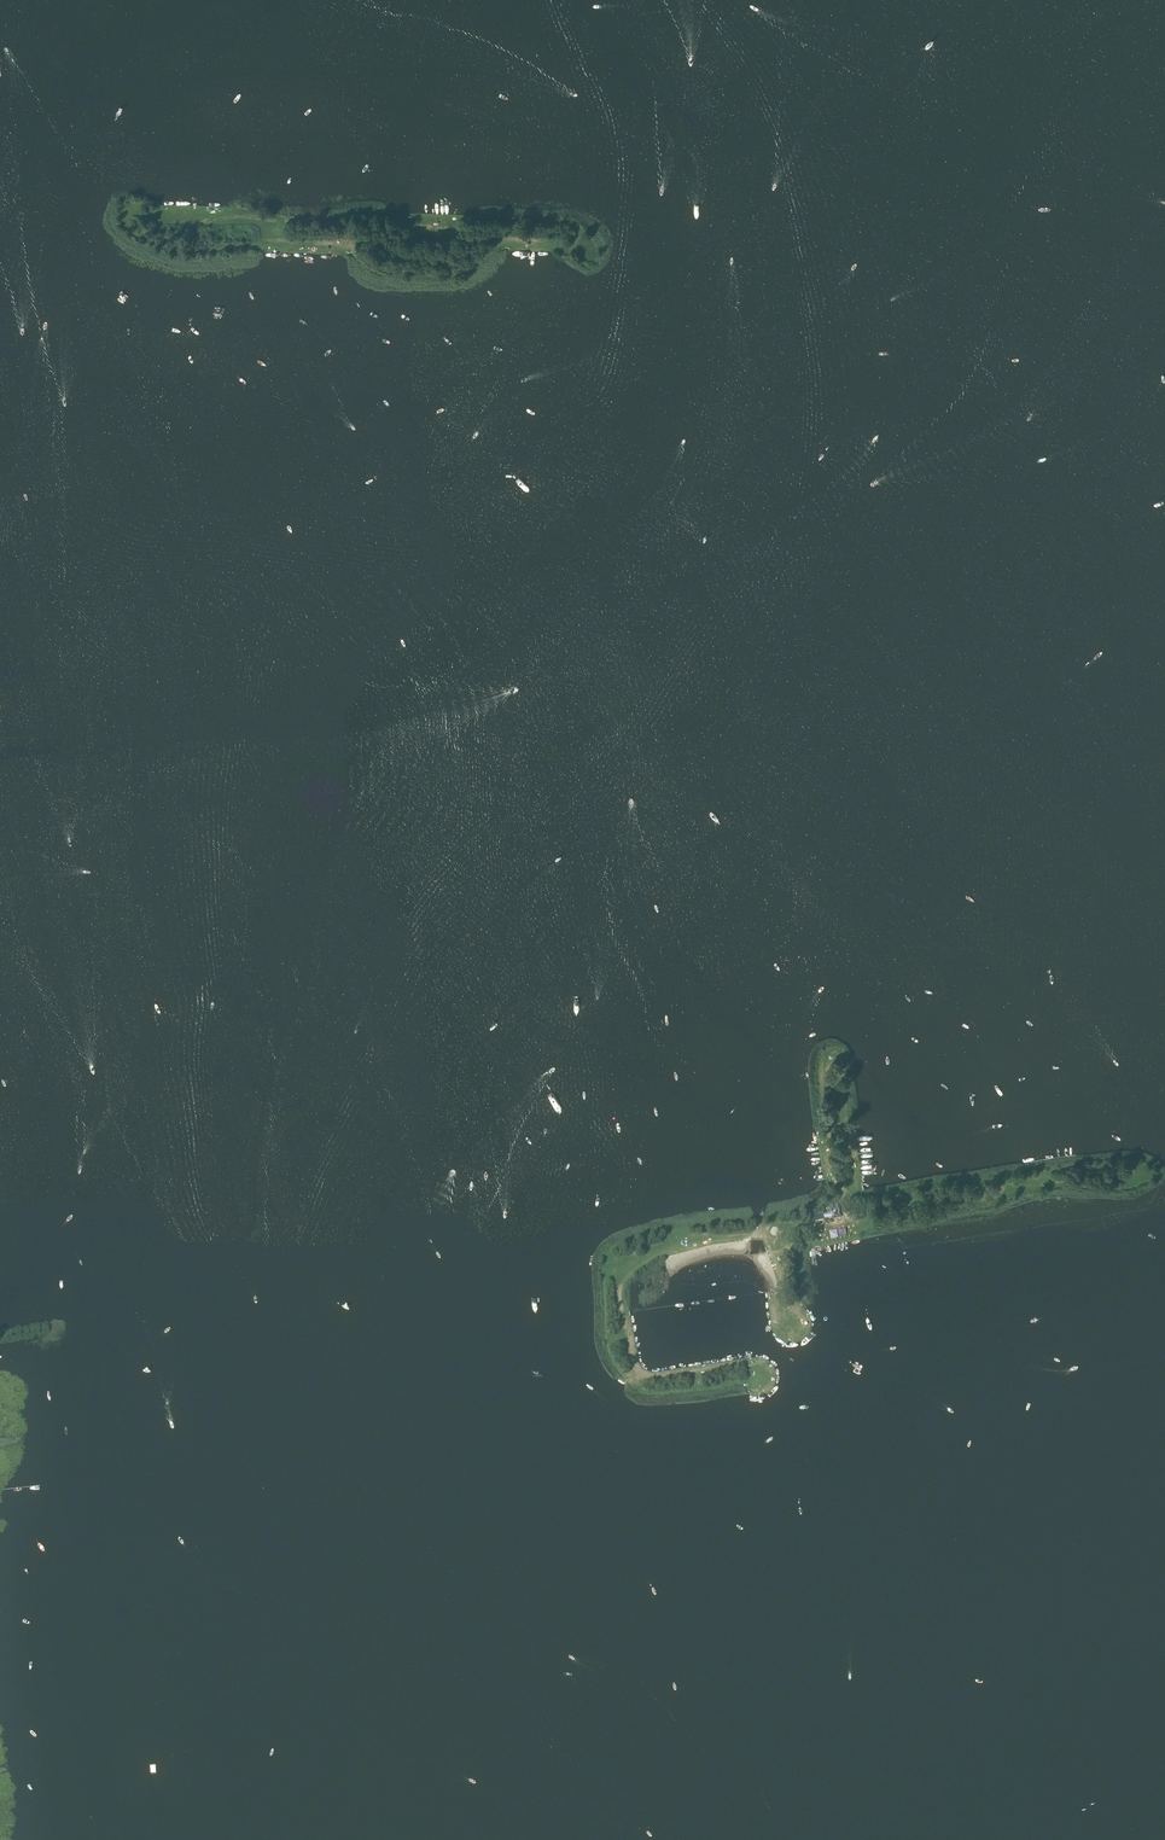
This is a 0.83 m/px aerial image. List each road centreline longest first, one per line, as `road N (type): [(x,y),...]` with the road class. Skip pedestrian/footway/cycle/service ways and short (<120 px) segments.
road 1 (track): [(1114,1178),(1034,1182),(983,1202),(918,1197),(869,1208),(843,1230),(798,1233),(777,1244),(731,1239),(656,1250),(622,1273),(615,1293),(622,1353),(639,1373),(661,1379),(752,1366),(760,1389)]

